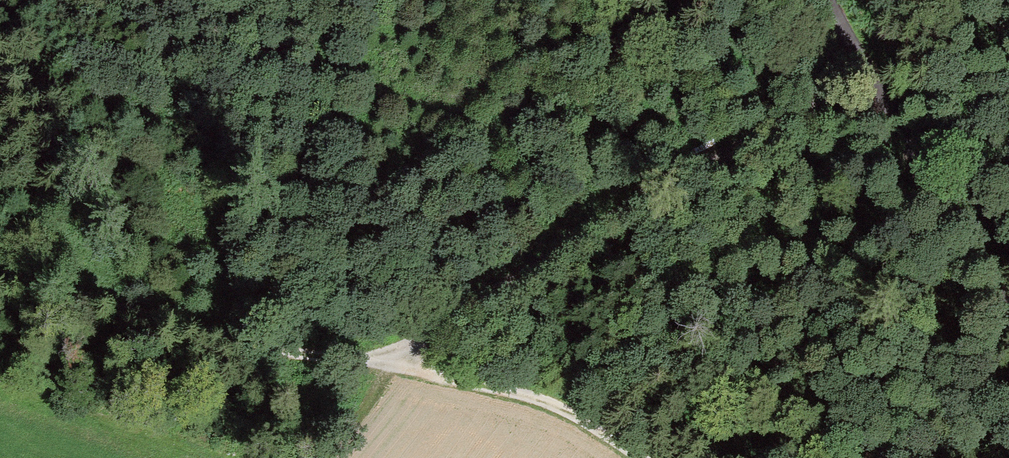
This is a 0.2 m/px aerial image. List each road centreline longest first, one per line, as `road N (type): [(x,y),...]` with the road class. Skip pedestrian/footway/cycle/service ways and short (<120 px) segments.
road 1 (track): [(0,274),(288,351),(390,362),(557,407),(631,457)]
road 2 (track): [(390,362),(599,216),(812,100),(845,42)]
road 3 (unclassified): [(1008,315),(820,0)]

